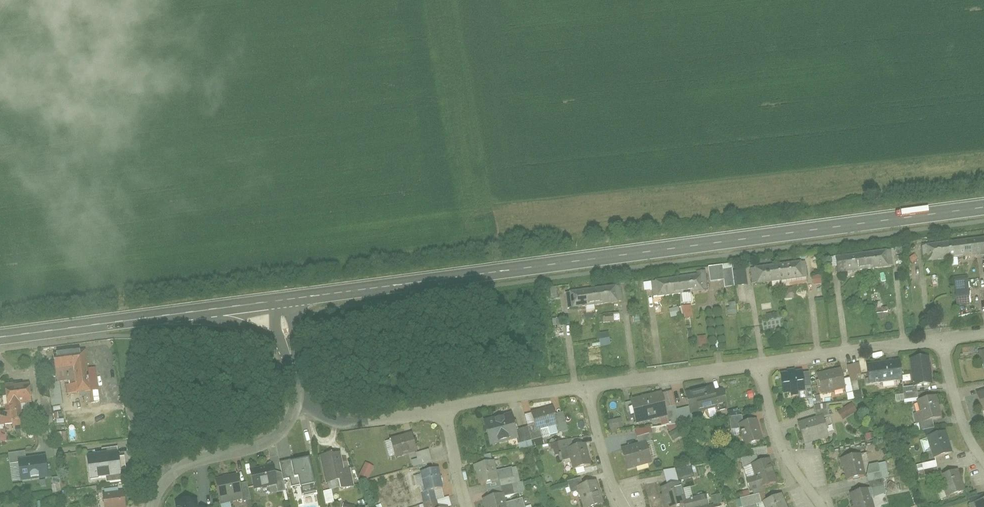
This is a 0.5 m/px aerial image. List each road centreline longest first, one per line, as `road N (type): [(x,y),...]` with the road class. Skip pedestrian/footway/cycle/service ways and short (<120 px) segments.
road 1 (primary): [(983,208),(288,300)]
road 2 (primary): [(193,313),(0,340)]
road 3 (residential): [(300,404),(281,434),(256,448),(178,470),(152,506)]
road 4 (residential): [(941,341),(760,365)]
road 5 (residential): [(760,365),(587,387)]
road 6 (residential): [(822,506),(781,449),(760,365)]
road 7 (residential): [(446,411),(346,420),(300,404)]
road 8 (residential): [(587,387),(446,411)]
road 9 (residential): [(941,341),(963,428),(983,467)]
road 10 (residential): [(587,387),(609,477),(626,506)]

